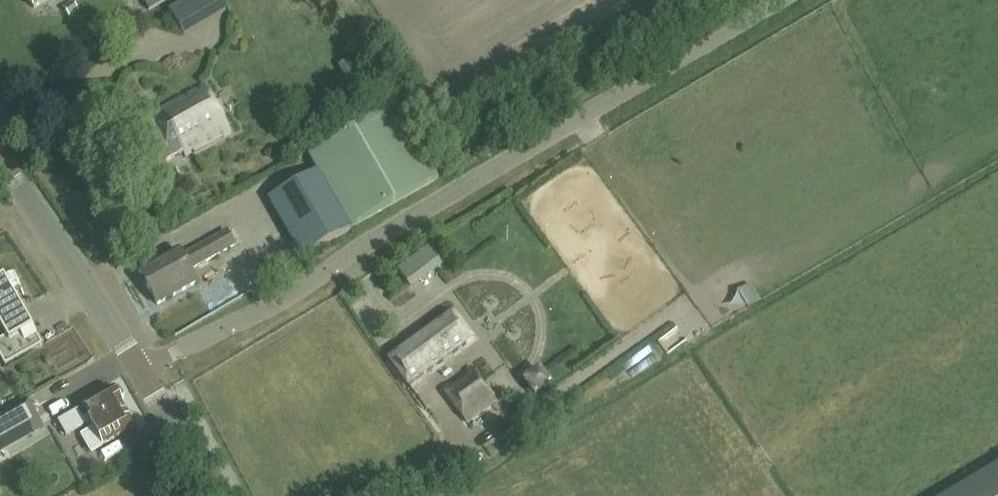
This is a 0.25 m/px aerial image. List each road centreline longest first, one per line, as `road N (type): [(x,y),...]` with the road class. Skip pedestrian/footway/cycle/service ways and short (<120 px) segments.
road 1 (unclassified): [(140,373),(299,288),(780,0)]
road 2 (tertiary): [(140,373),(0,161)]
road 3 (tertiary): [(209,495),(140,373)]

